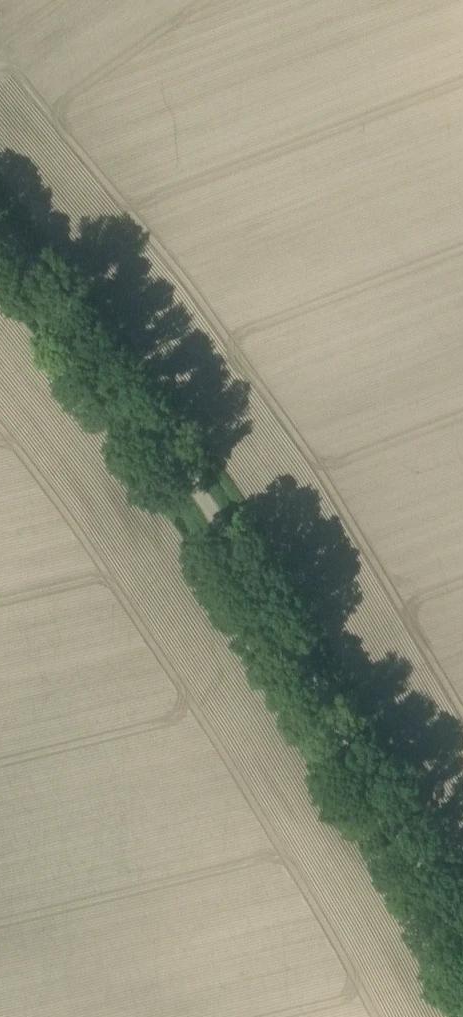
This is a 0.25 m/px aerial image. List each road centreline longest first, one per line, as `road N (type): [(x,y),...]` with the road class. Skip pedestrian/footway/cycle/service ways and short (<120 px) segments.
road 1 (unclassified): [(462,941),(189,477),(0,230)]

